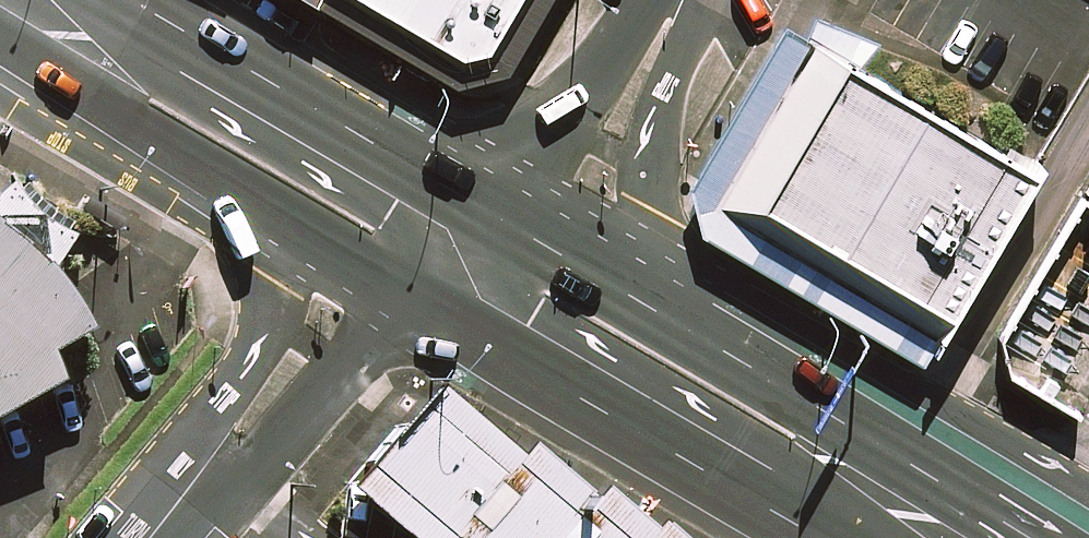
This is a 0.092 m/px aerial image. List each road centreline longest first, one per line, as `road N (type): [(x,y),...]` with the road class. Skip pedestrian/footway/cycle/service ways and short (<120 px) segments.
road 1 (secondary): [(933,537),(519,289)]
road 2 (secondary): [(390,211),(41,0)]
road 3 (residential): [(150,537),(390,211)]
road 4 (unclassified): [(519,289),(685,0)]
road 5 (secondary): [(519,289),(390,211)]

